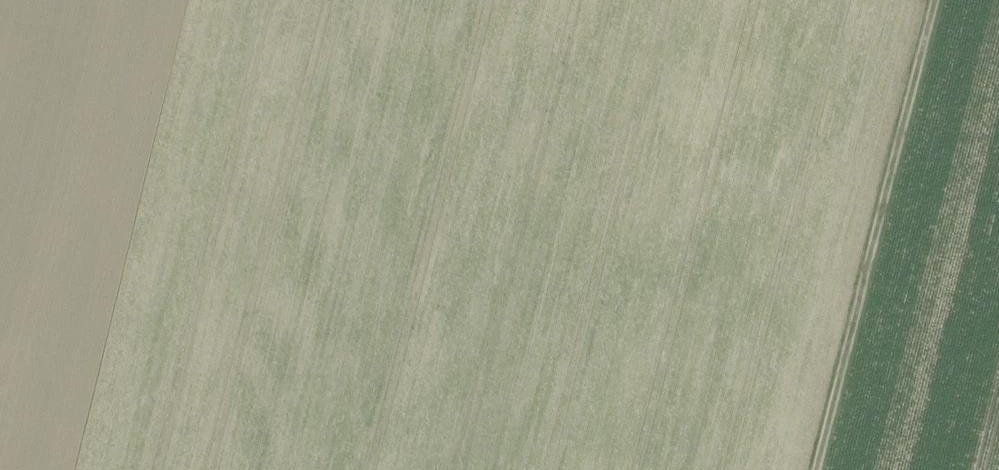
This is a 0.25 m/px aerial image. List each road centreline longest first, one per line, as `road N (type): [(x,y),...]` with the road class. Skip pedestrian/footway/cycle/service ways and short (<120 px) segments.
road 1 (track): [(818,469),(937,0)]

